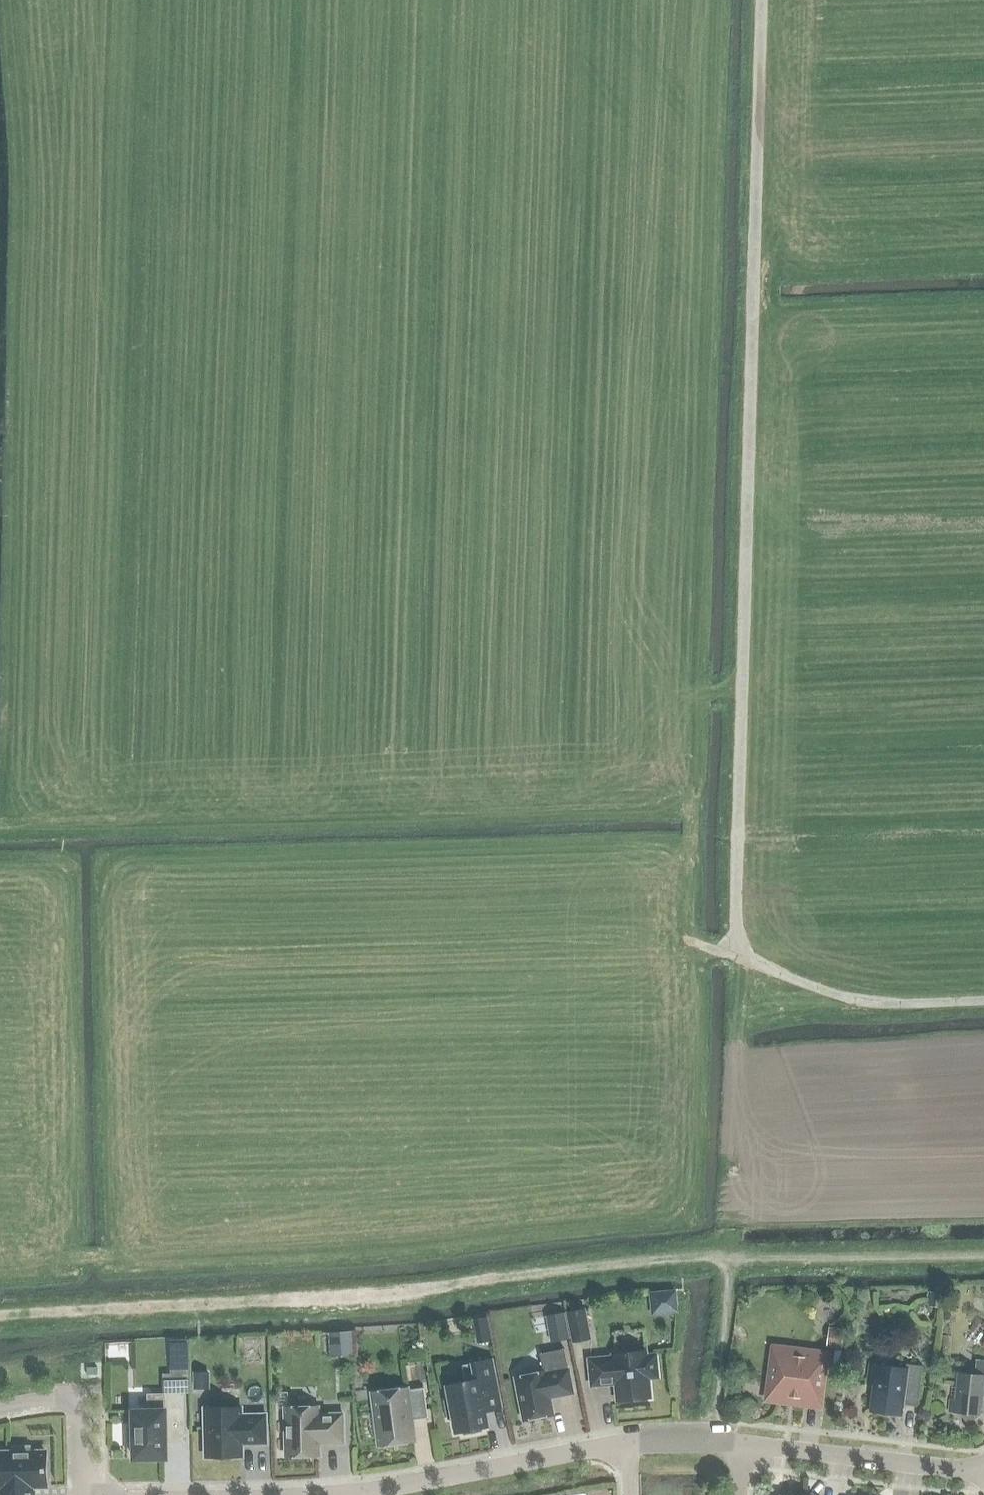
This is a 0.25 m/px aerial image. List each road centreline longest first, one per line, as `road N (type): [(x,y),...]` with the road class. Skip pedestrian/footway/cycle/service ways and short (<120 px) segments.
road 1 (unclassified): [(630,1443),(359,1494)]
road 2 (unclassified): [(982,1470),(744,1444)]

